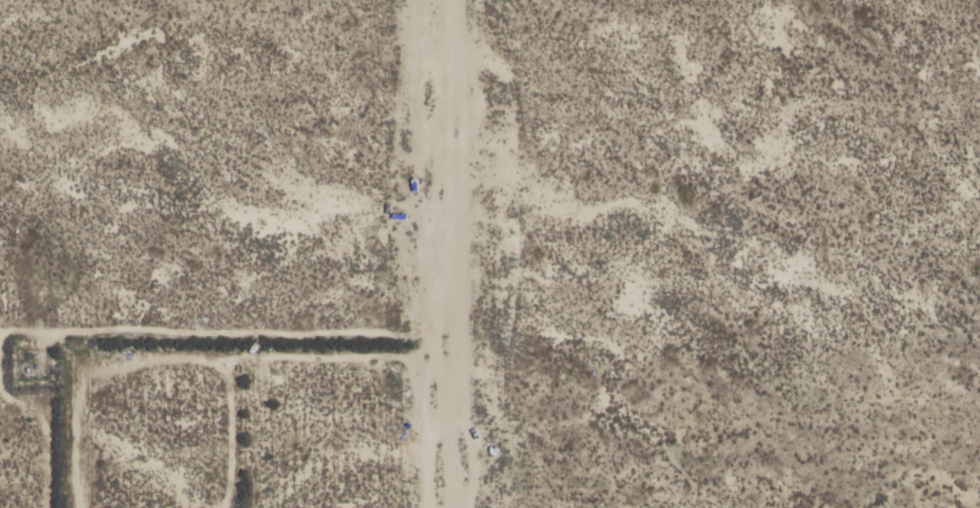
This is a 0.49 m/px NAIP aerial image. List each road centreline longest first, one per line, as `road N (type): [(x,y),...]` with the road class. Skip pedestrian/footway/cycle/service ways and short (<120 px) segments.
road 1 (residential): [(428,0),(444,507)]

